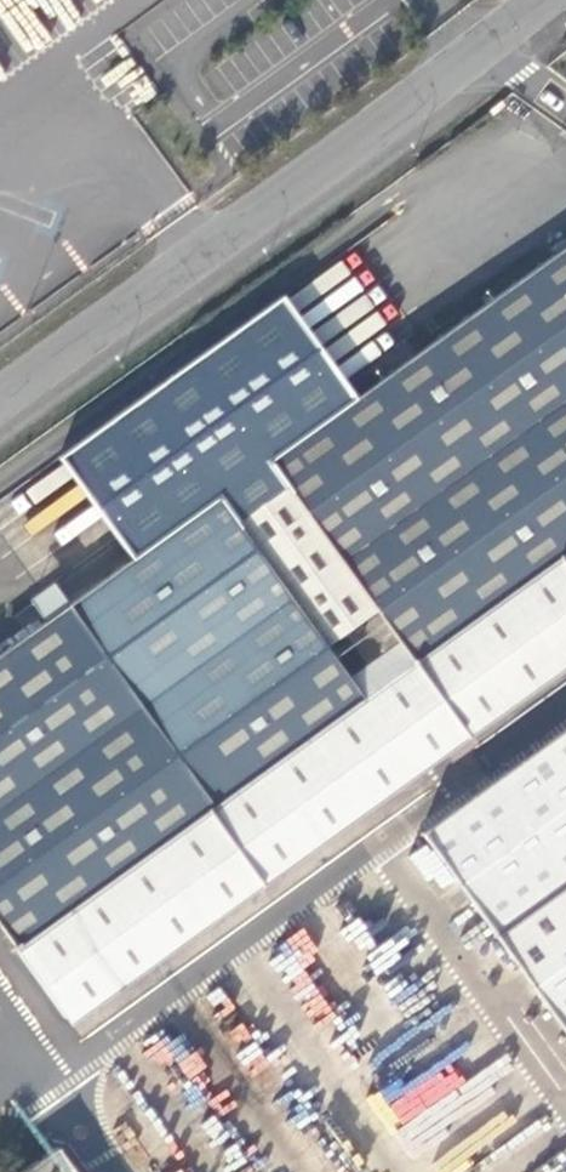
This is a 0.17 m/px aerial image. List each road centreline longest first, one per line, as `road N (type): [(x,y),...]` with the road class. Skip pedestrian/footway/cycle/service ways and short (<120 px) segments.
road 1 (residential): [(538,0),(0,402)]

